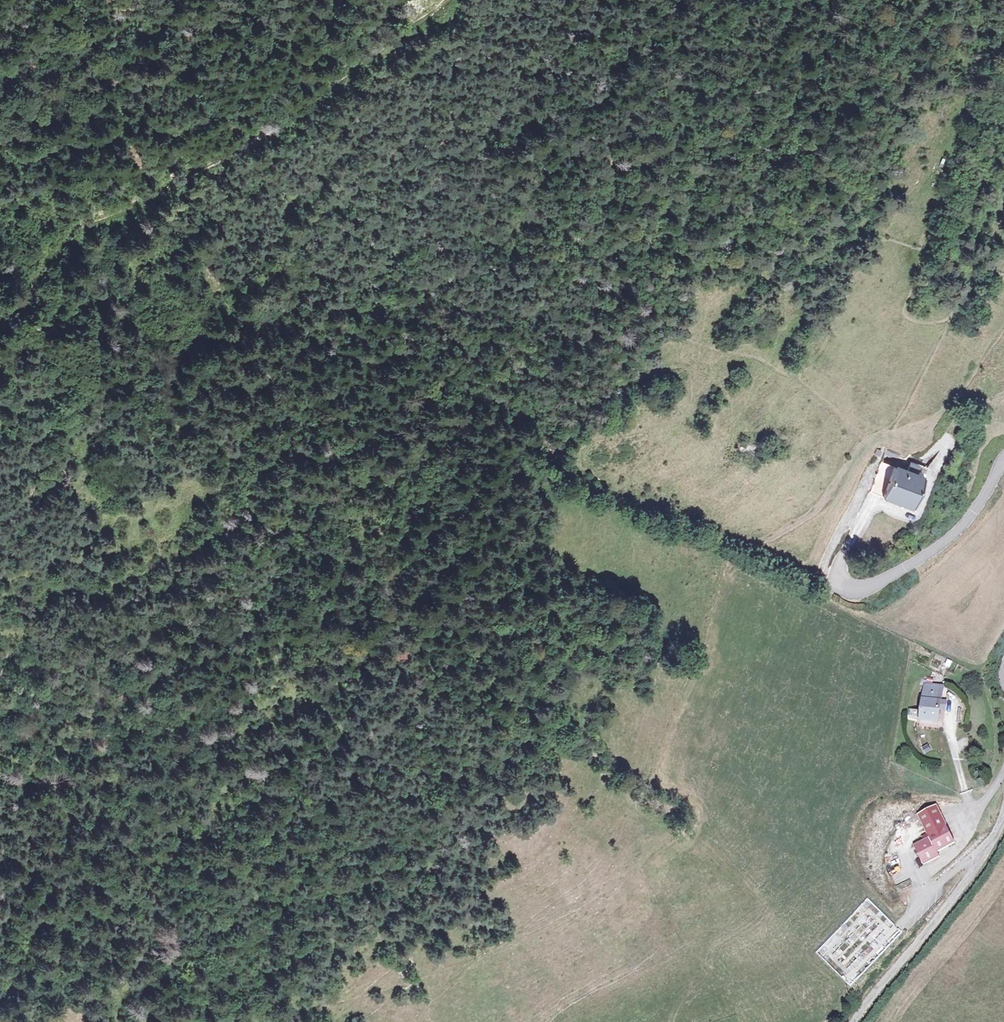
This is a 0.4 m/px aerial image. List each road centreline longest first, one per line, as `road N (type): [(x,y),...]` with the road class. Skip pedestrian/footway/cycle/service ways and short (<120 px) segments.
road 1 (track): [(450,0),(229,157),(145,208),(67,240),(4,318)]
road 2 (unclassified): [(1003,816),(982,860),(852,1021)]

